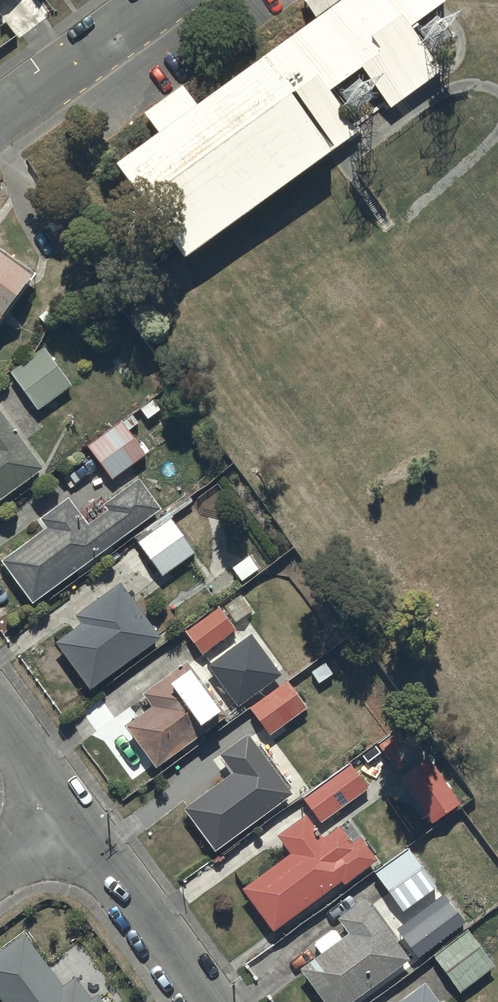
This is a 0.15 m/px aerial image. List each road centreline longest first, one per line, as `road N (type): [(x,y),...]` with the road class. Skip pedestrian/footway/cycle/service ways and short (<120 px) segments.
road 1 (residential): [(207,1001),(68,811)]
road 2 (residential): [(0,122),(166,0)]

